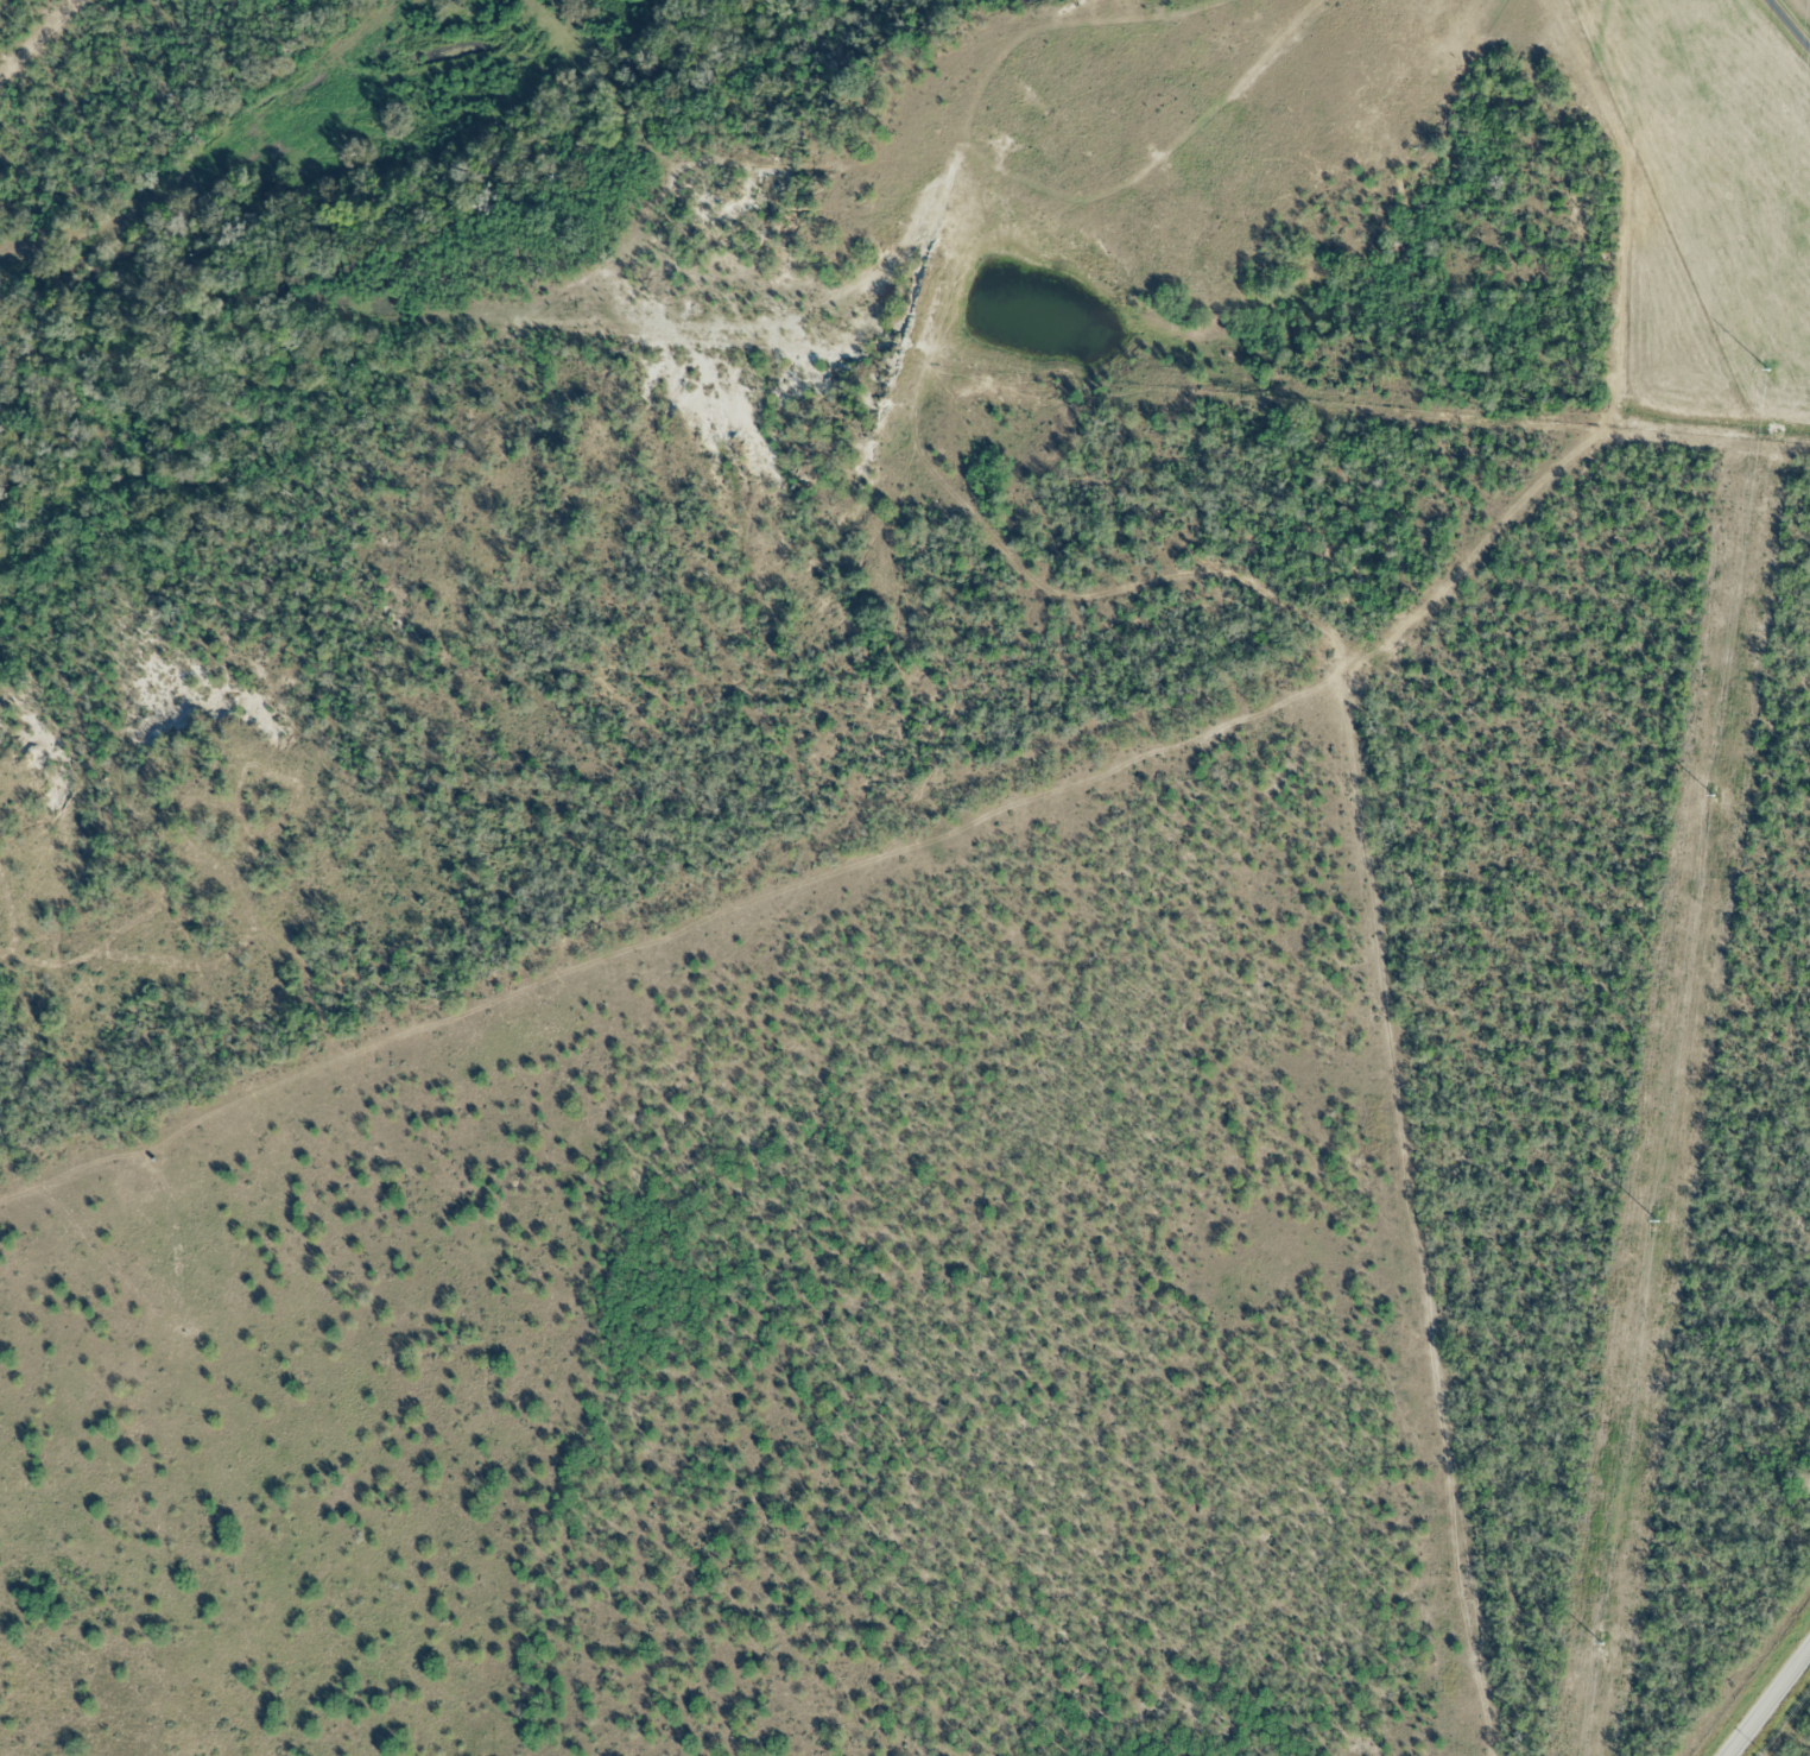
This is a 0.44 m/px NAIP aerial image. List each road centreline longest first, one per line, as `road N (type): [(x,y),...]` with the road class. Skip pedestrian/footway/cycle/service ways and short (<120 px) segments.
road 1 (tertiary): [(1728,1755),(1809,1648)]

